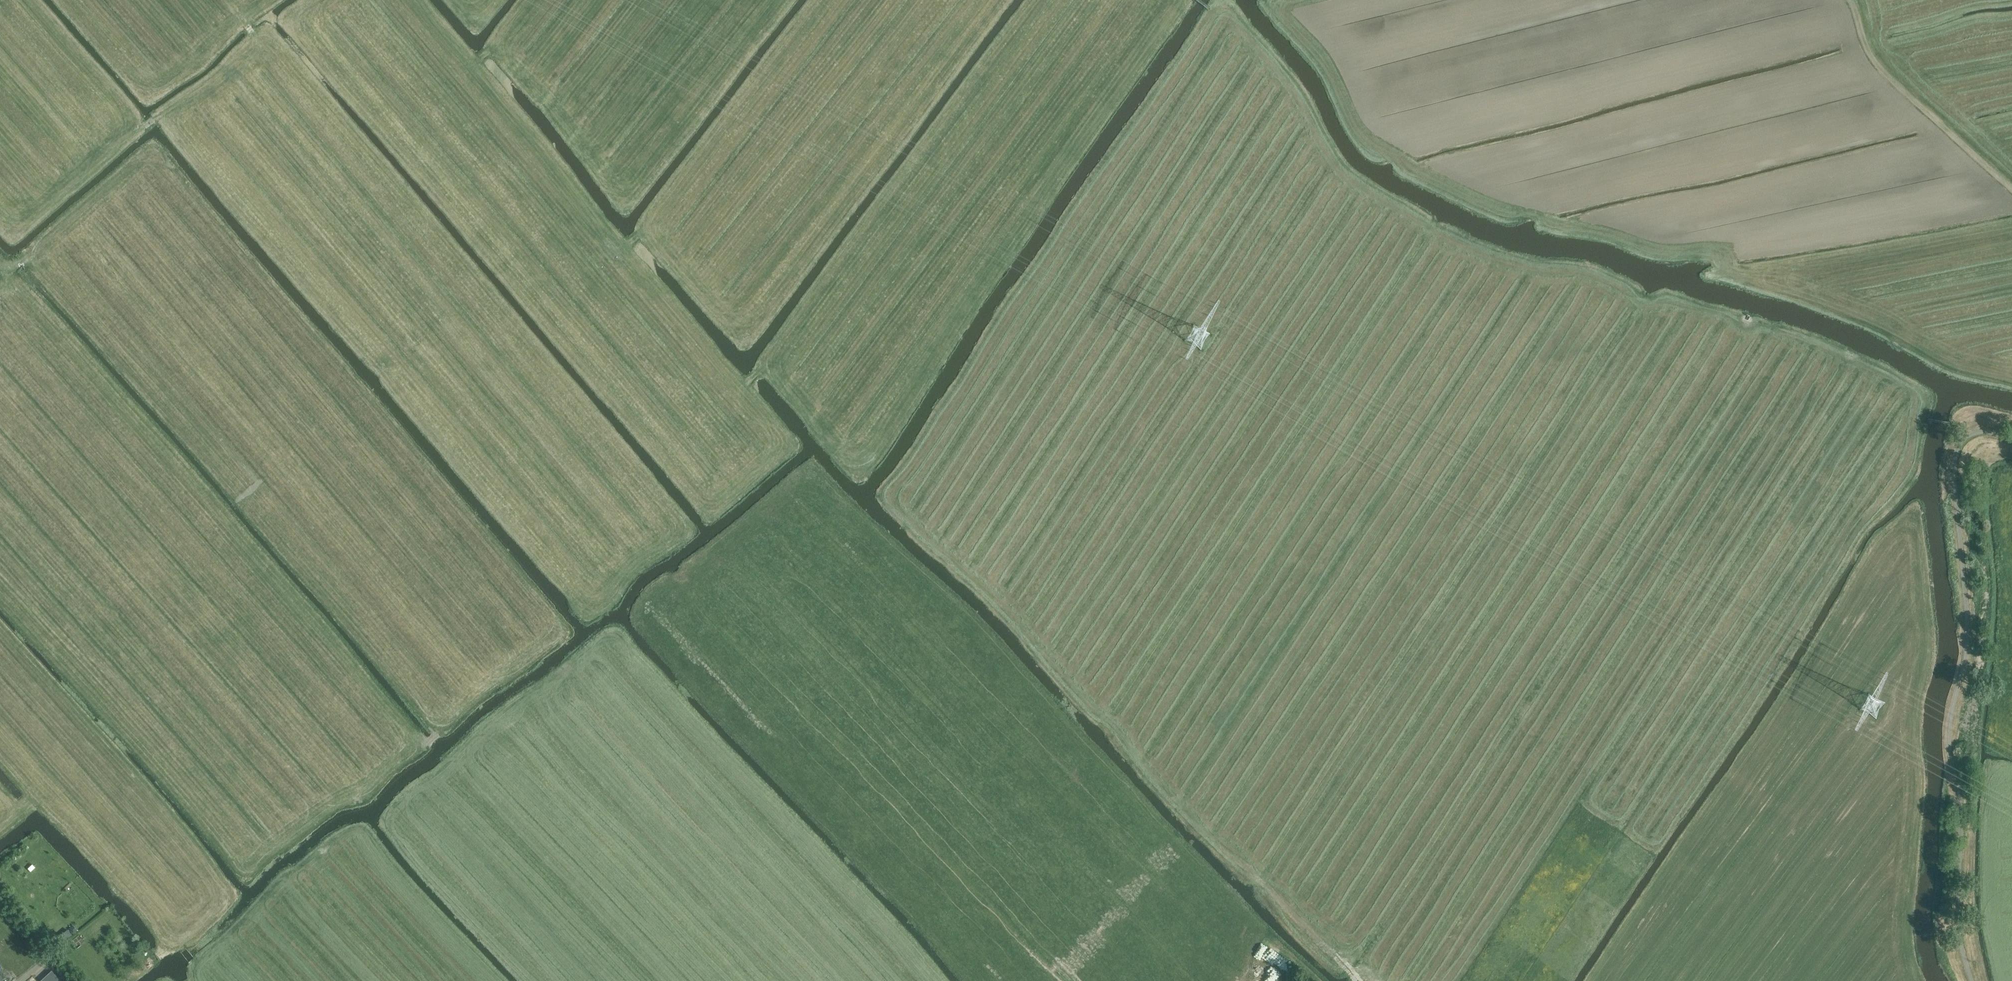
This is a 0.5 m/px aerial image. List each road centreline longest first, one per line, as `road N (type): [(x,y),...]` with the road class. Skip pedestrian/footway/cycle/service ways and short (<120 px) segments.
road 1 (track): [(2011,190),(1876,62),(1851,0)]

